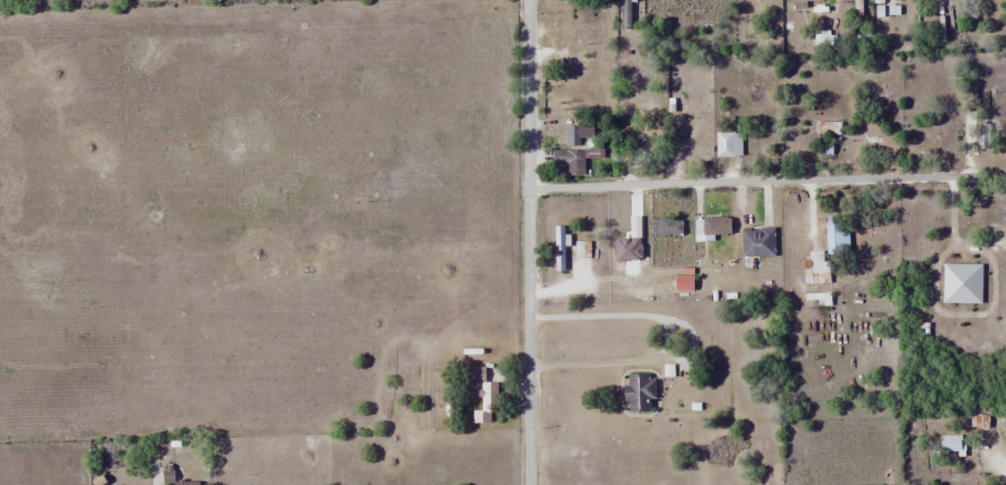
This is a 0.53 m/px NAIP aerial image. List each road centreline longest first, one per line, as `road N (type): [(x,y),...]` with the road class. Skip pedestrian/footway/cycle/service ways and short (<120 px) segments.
road 1 (residential): [(530,484),(529,0)]
road 2 (residential): [(529,189),(975,175)]

